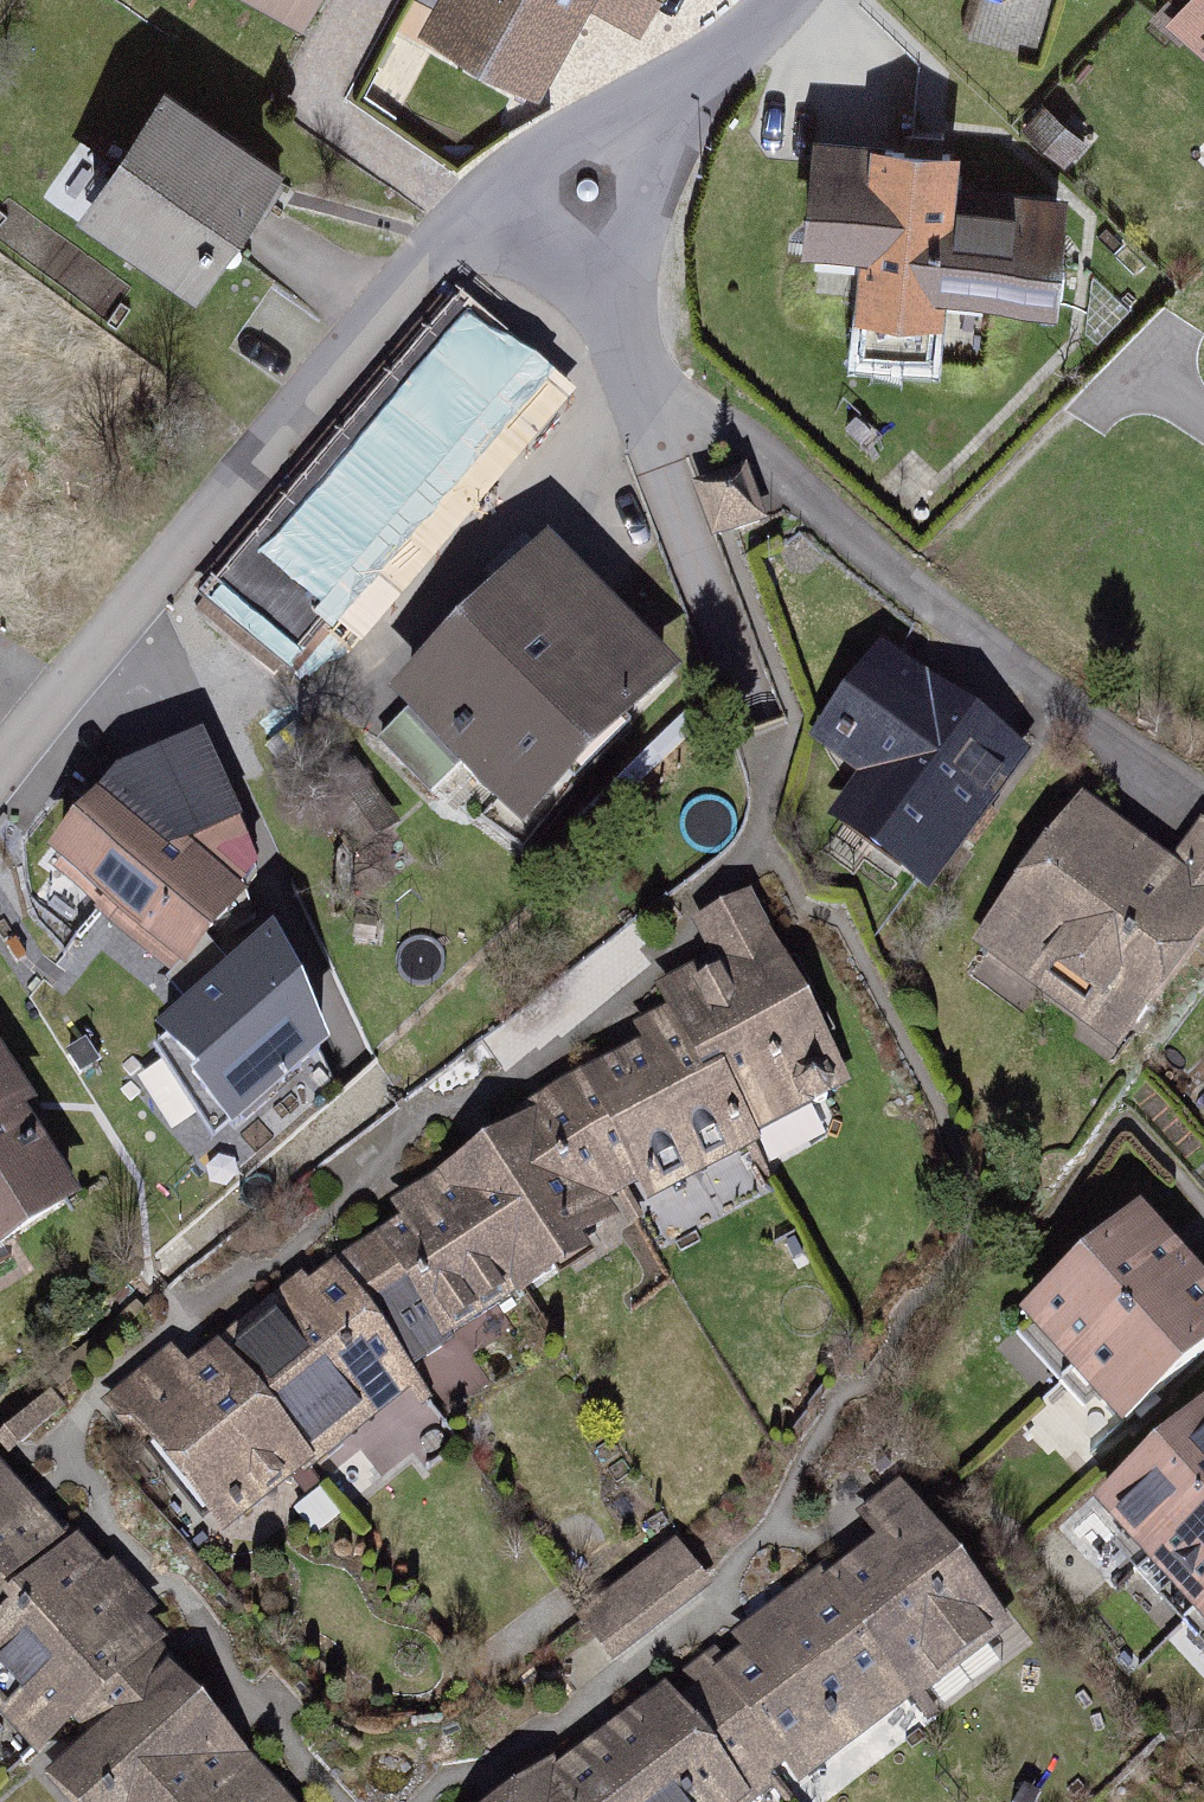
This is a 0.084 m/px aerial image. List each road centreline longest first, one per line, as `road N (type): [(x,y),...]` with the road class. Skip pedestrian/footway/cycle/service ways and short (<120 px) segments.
road 1 (residential): [(495,200),(0,792)]
road 2 (residential): [(1166,781),(690,413),(649,410)]
road 3 (residential): [(649,410),(762,741)]
road 4 (residential): [(719,63),(567,146),(495,200)]
road 5 (residential): [(608,287),(662,160),(719,63)]
road 6 (residential): [(495,200),(608,287)]
road 7 (residential): [(608,287),(649,410)]

